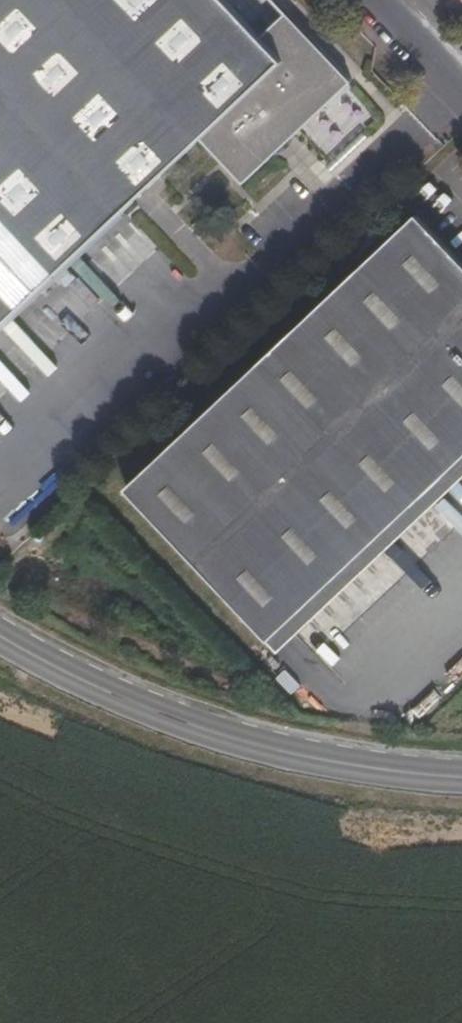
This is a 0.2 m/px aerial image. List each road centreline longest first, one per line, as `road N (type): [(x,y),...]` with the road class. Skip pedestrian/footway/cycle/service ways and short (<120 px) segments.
road 1 (secondary): [(0,636),(79,679),(225,737),(326,762),(461,778)]

